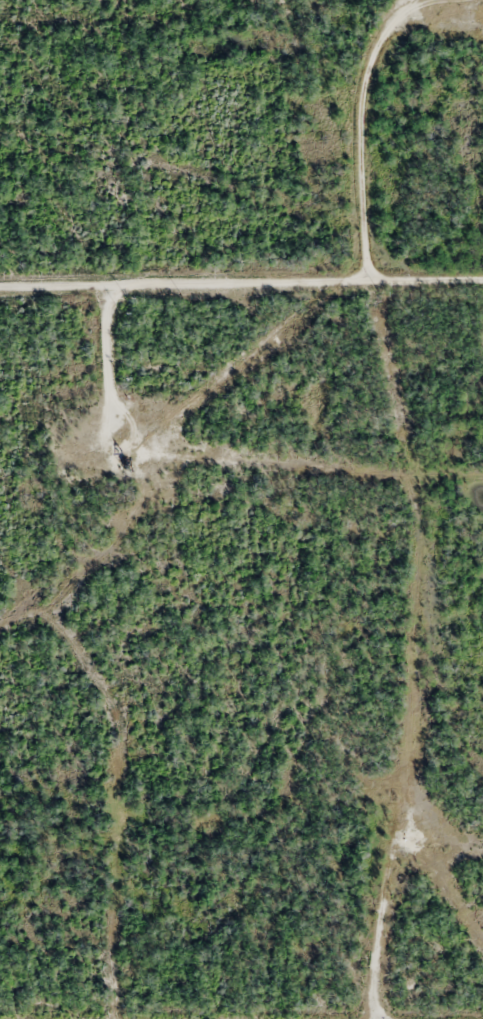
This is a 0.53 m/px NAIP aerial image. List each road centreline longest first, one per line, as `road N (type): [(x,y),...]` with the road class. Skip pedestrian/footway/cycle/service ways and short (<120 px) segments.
road 1 (track): [(0,303),(482,301)]

